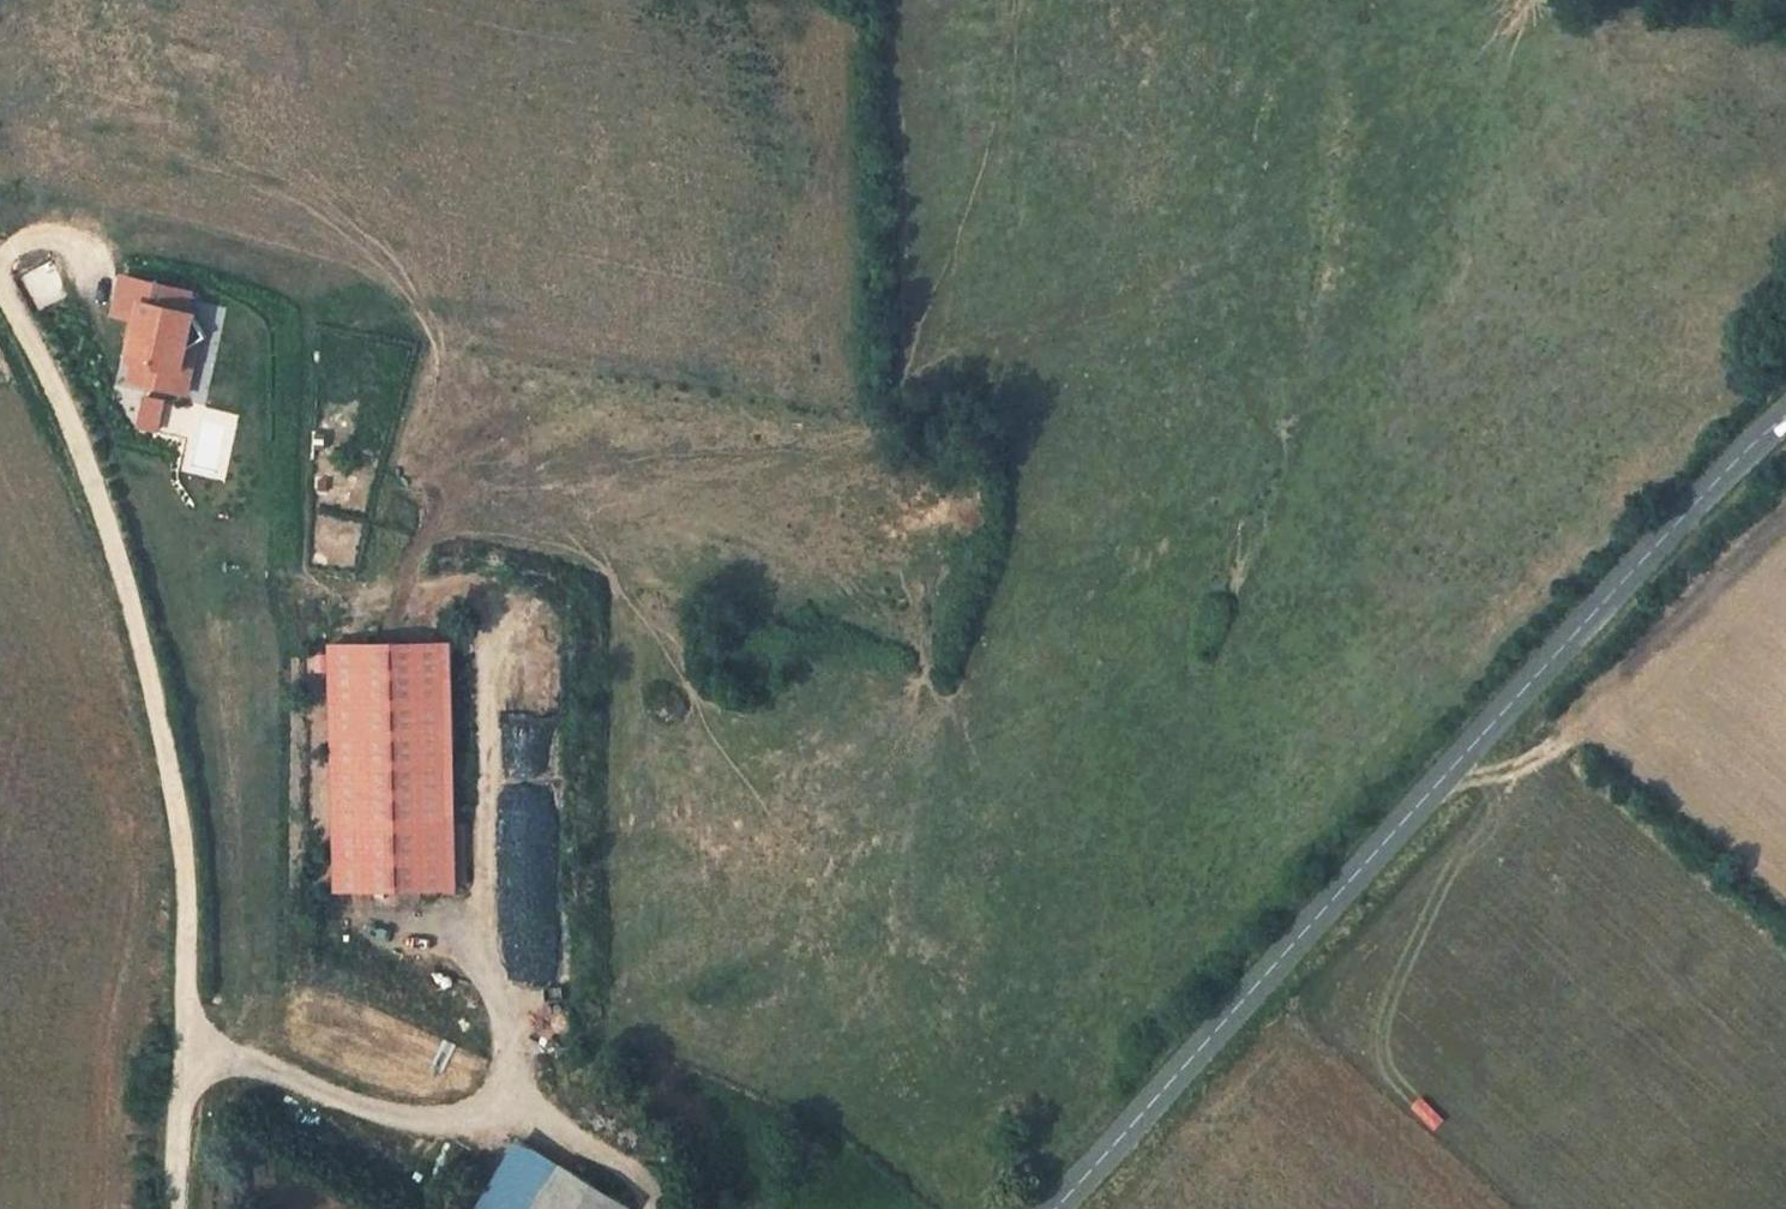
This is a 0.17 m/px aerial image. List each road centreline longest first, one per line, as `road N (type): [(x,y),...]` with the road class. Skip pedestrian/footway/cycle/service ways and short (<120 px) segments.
road 1 (tertiary): [(1054,1208),(1767,419),(1785,407)]
road 2 (unclassified): [(174,1208),(187,1048),(184,867),(158,714),(108,520),(46,370),(0,286)]

